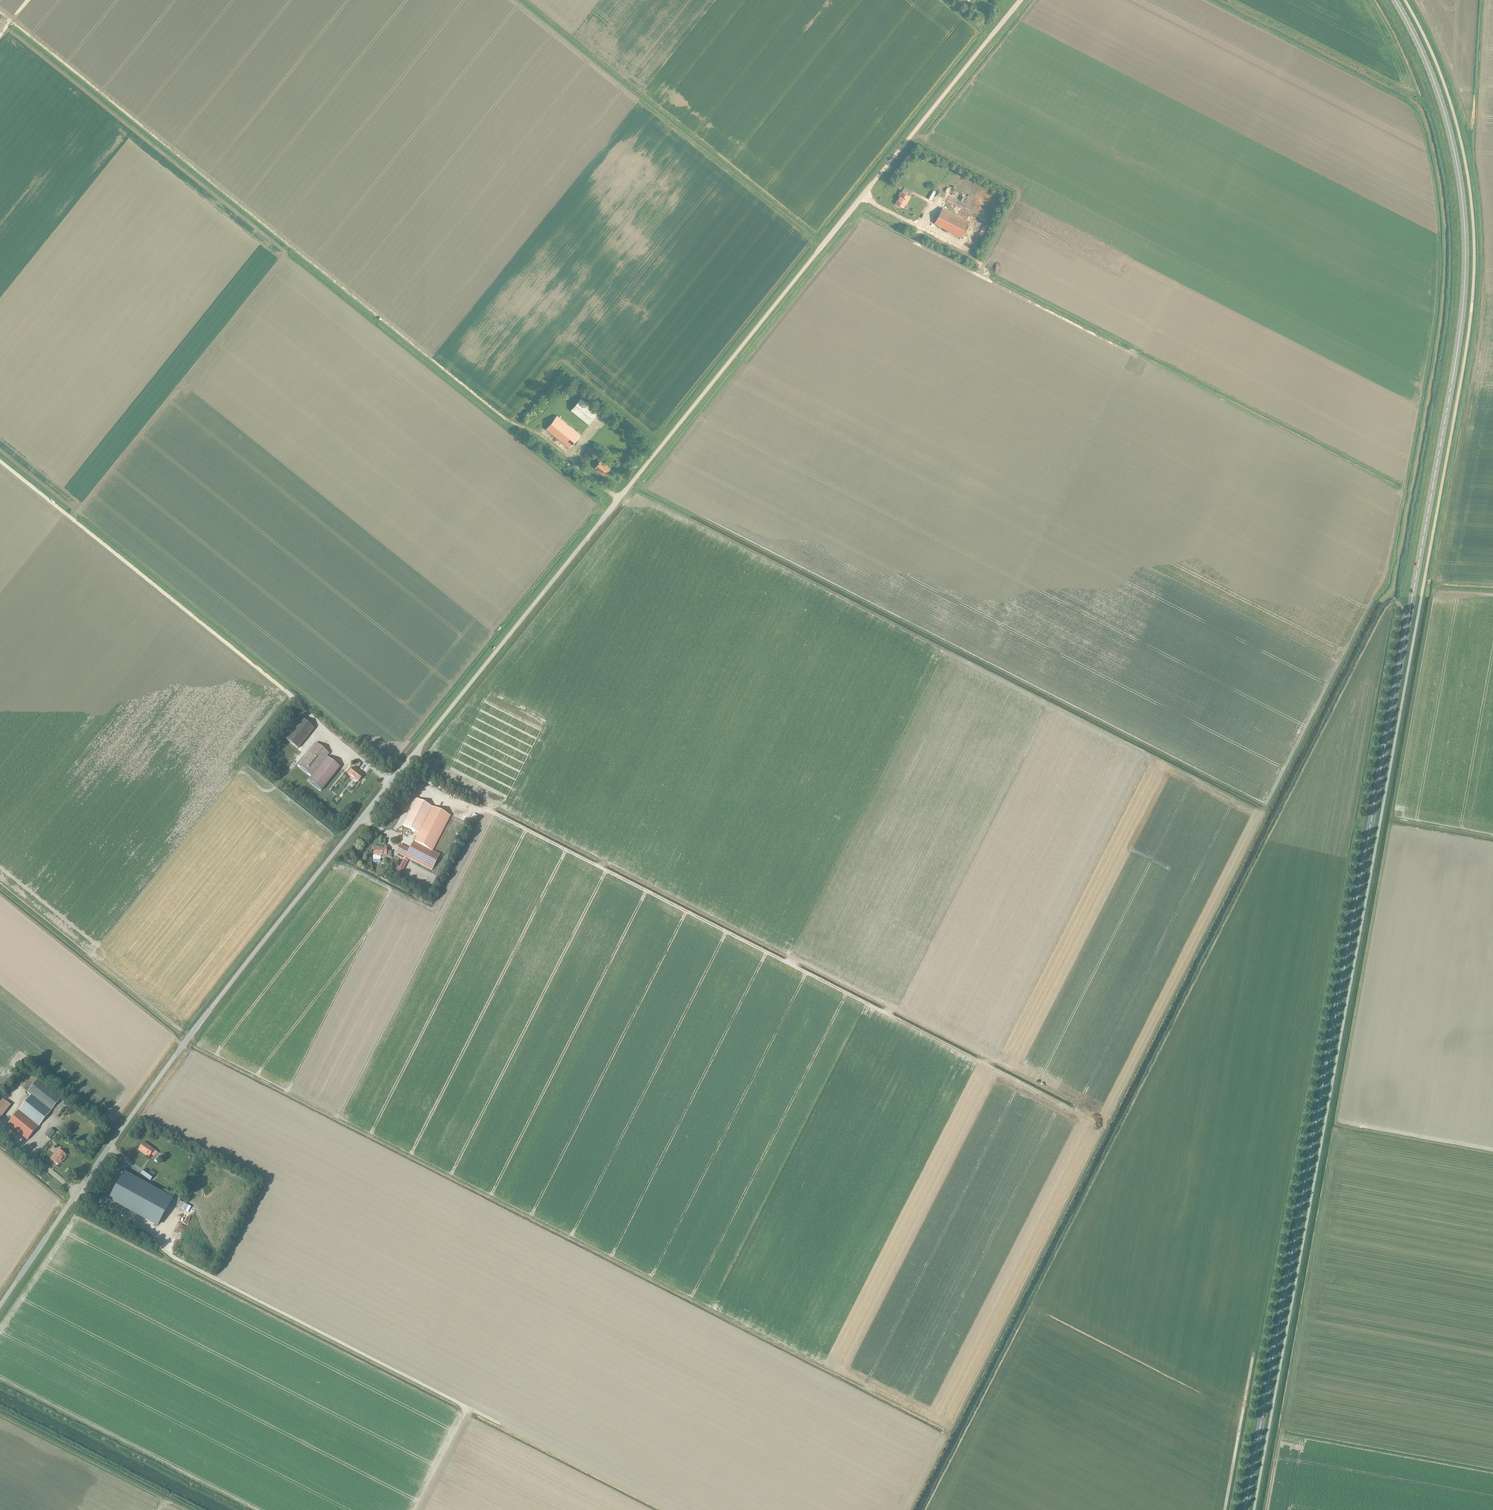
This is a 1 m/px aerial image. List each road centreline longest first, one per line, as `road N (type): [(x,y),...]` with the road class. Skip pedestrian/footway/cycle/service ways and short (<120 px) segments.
road 1 (unclassified): [(0,1306),(131,1113),(274,927),(1022,0)]
road 2 (primary): [(1245,1509),(1459,339),(1466,249),(1457,163),(1424,55),(1395,0)]

